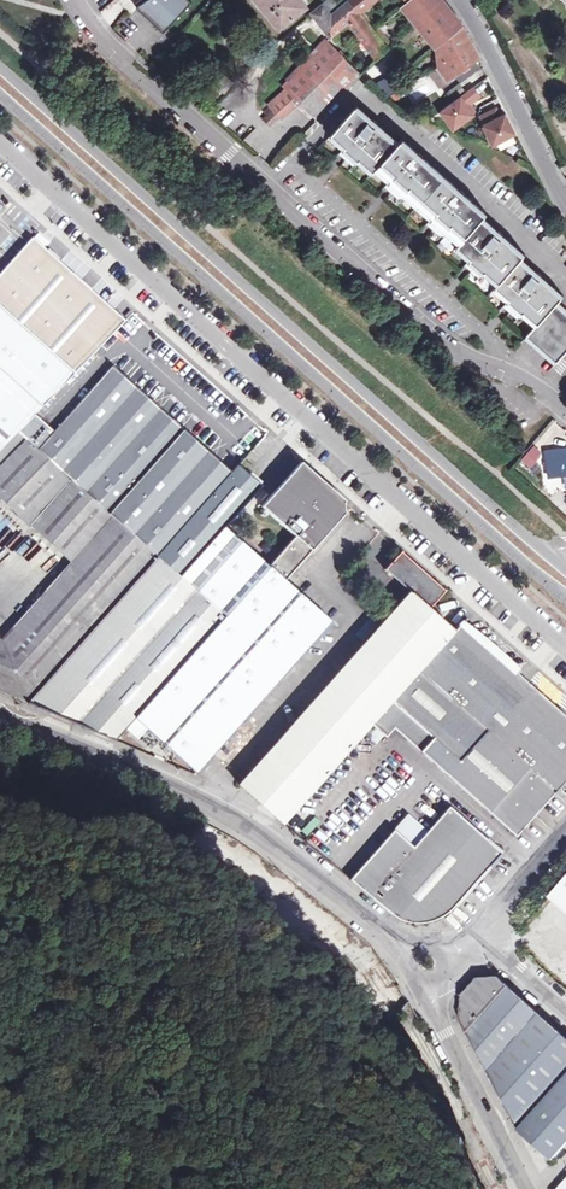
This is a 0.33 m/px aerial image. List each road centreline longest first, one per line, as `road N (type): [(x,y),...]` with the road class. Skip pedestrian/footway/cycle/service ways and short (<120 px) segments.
road 1 (residential): [(0,144),(565,651)]
road 2 (secondary): [(0,96),(565,600)]
road 3 (secondary): [(565,568),(0,68)]
road 4 (residential): [(76,0),(100,45),(445,345),(523,379),(565,415)]
road 5 (residential): [(0,715),(222,813),(408,959)]
road 6 (residential): [(461,0),(565,200)]
road 7 (residential): [(432,987),(522,1188)]
road 8 (residential): [(565,832),(469,939)]
road 9 (residential): [(469,939),(495,950),(565,1013)]

